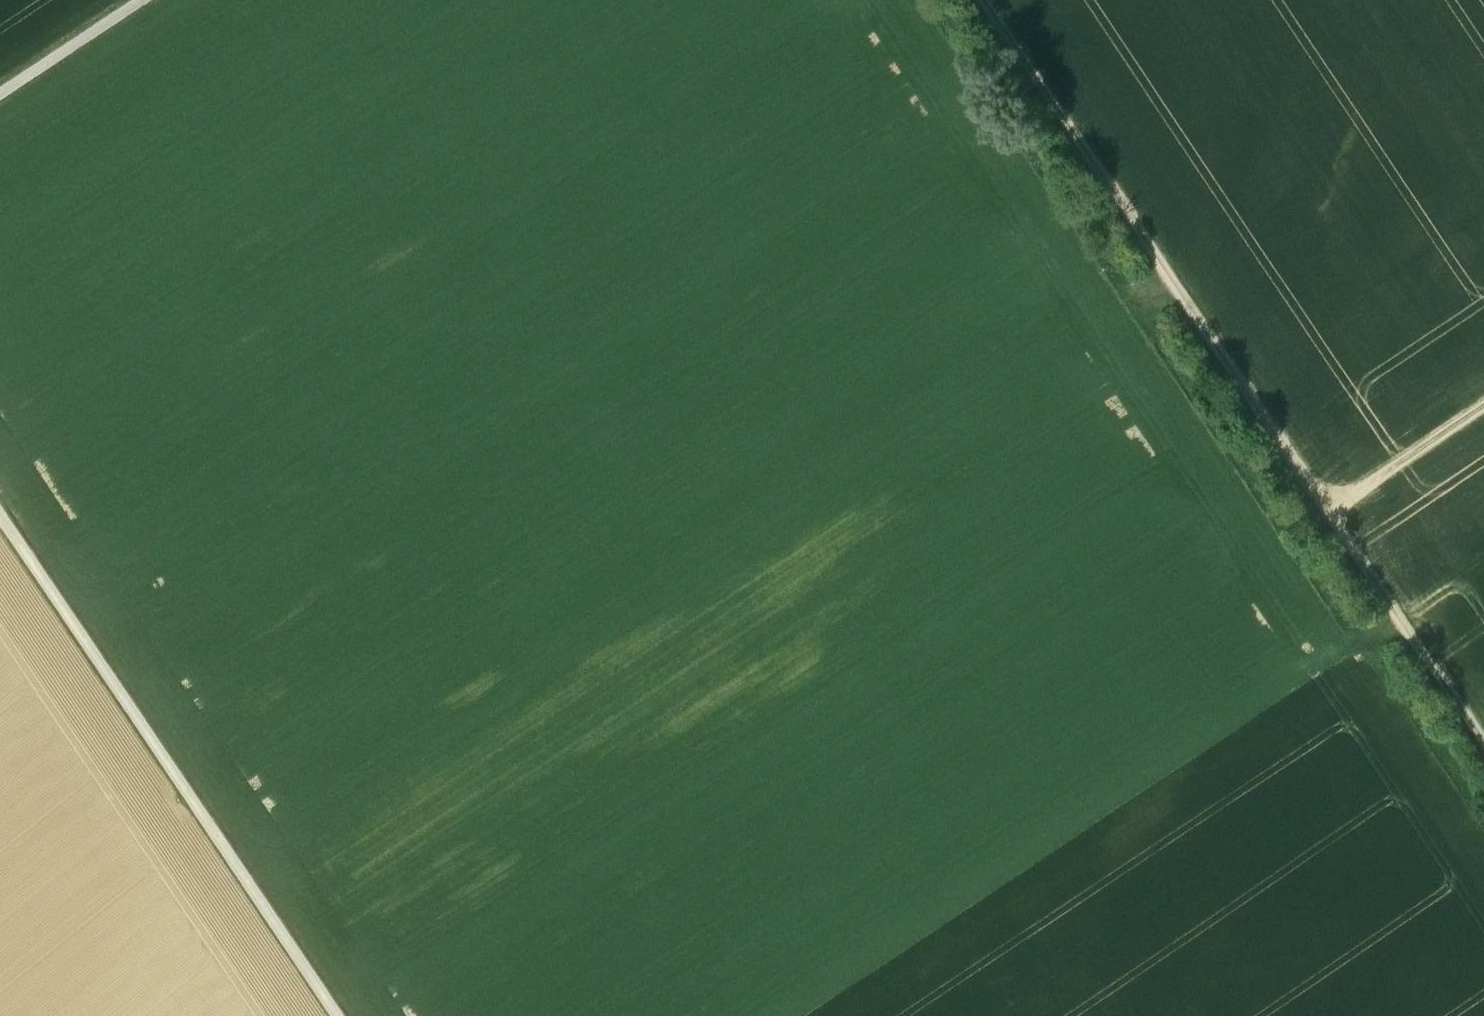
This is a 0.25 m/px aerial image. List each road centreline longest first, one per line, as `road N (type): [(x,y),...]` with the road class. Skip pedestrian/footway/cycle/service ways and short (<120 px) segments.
road 1 (track): [(971,0),(1317,518)]
road 2 (track): [(337,1015),(0,515)]
road 3 (track): [(1317,518),(1483,760)]
road 4 (track): [(1483,407),(1317,518)]
road 5 (track): [(151,0),(0,101)]

